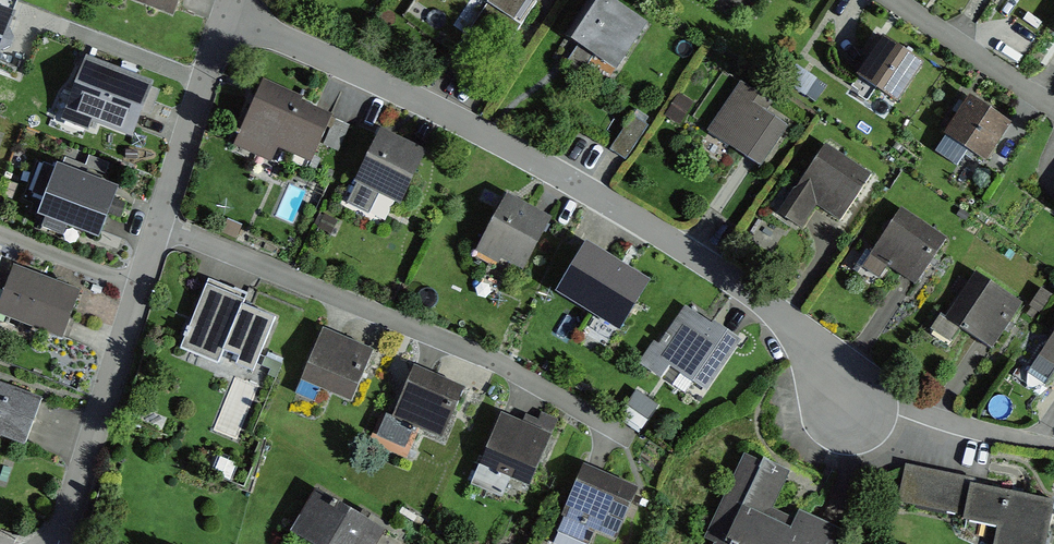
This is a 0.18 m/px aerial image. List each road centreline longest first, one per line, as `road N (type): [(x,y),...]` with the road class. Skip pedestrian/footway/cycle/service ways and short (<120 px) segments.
road 1 (residential): [(226,13),(537,162),(796,325),(853,414)]
road 2 (residential): [(162,226),(488,359),(604,423)]
road 3 (residential): [(162,226),(59,543)]
road 4 (residential): [(226,13),(162,226)]
road 5 (residential): [(895,0),(1053,107)]

